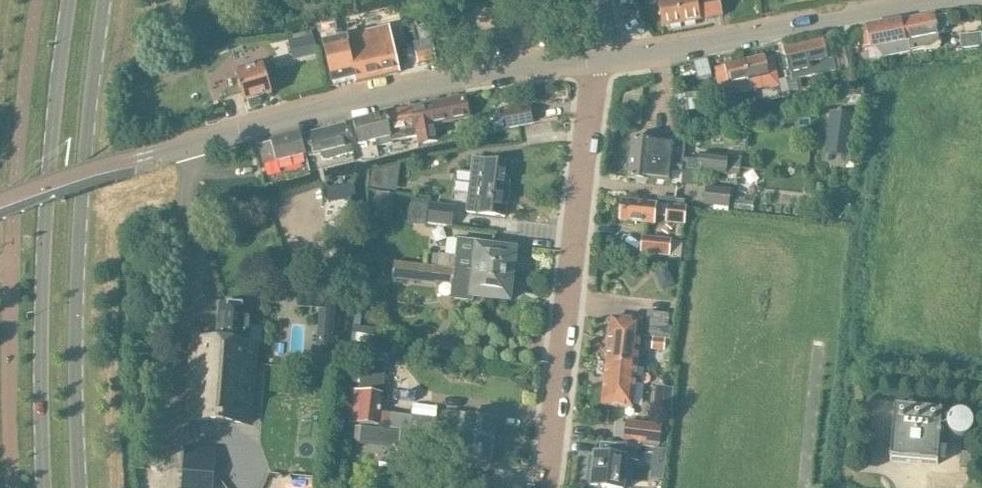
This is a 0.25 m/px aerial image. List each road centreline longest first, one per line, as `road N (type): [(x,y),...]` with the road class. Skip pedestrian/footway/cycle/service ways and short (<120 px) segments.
road 1 (unclassified): [(0,208),(454,75),(600,60)]
road 2 (secondary): [(80,487),(77,269),(107,0)]
road 3 (secondary): [(69,0),(42,250),(42,487)]
road 4 (unclassified): [(544,487),(600,60)]
road 5 (unclassified): [(600,60),(953,0)]

